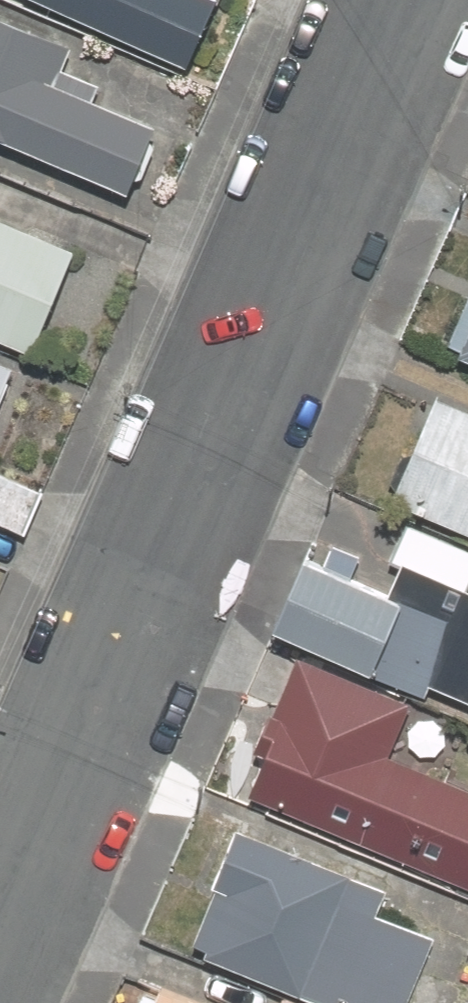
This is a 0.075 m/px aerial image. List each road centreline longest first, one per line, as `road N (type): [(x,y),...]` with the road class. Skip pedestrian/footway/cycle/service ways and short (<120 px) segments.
road 1 (residential): [(0,906),(398,0)]

